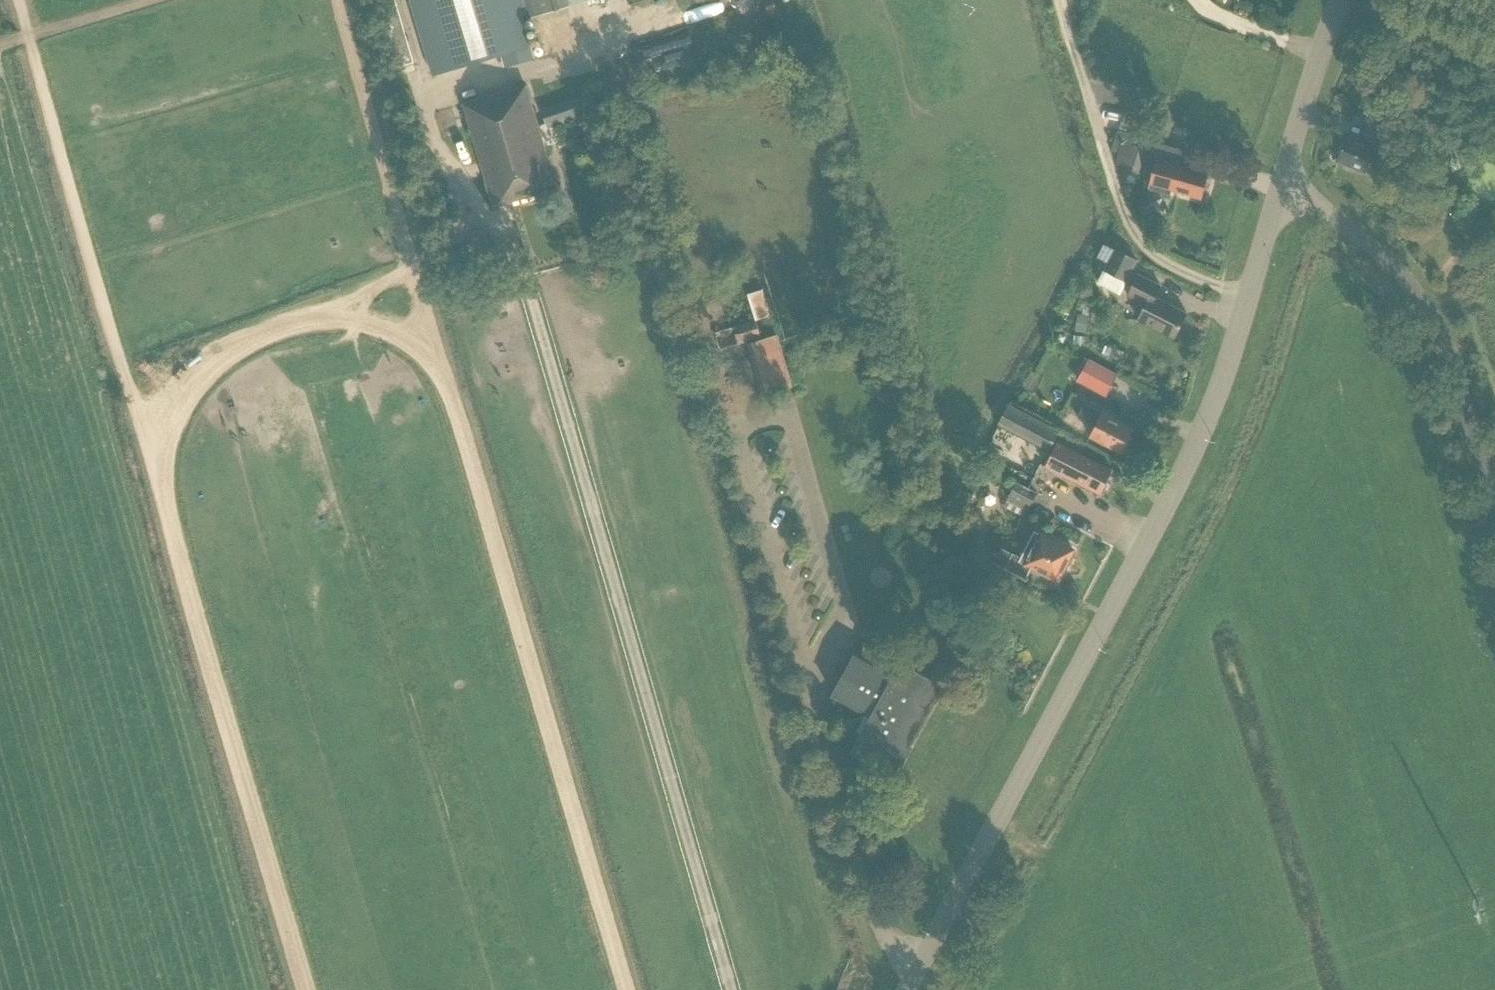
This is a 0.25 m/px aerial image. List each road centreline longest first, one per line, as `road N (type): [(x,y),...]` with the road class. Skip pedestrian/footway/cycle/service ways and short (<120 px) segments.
road 1 (unclassified): [(906,989),(1192,451),(1280,188)]
road 2 (unclassified): [(1494,497),(1419,299),(1340,221),(1280,188)]
road 3 (unclassified): [(1280,188),(1340,0)]

